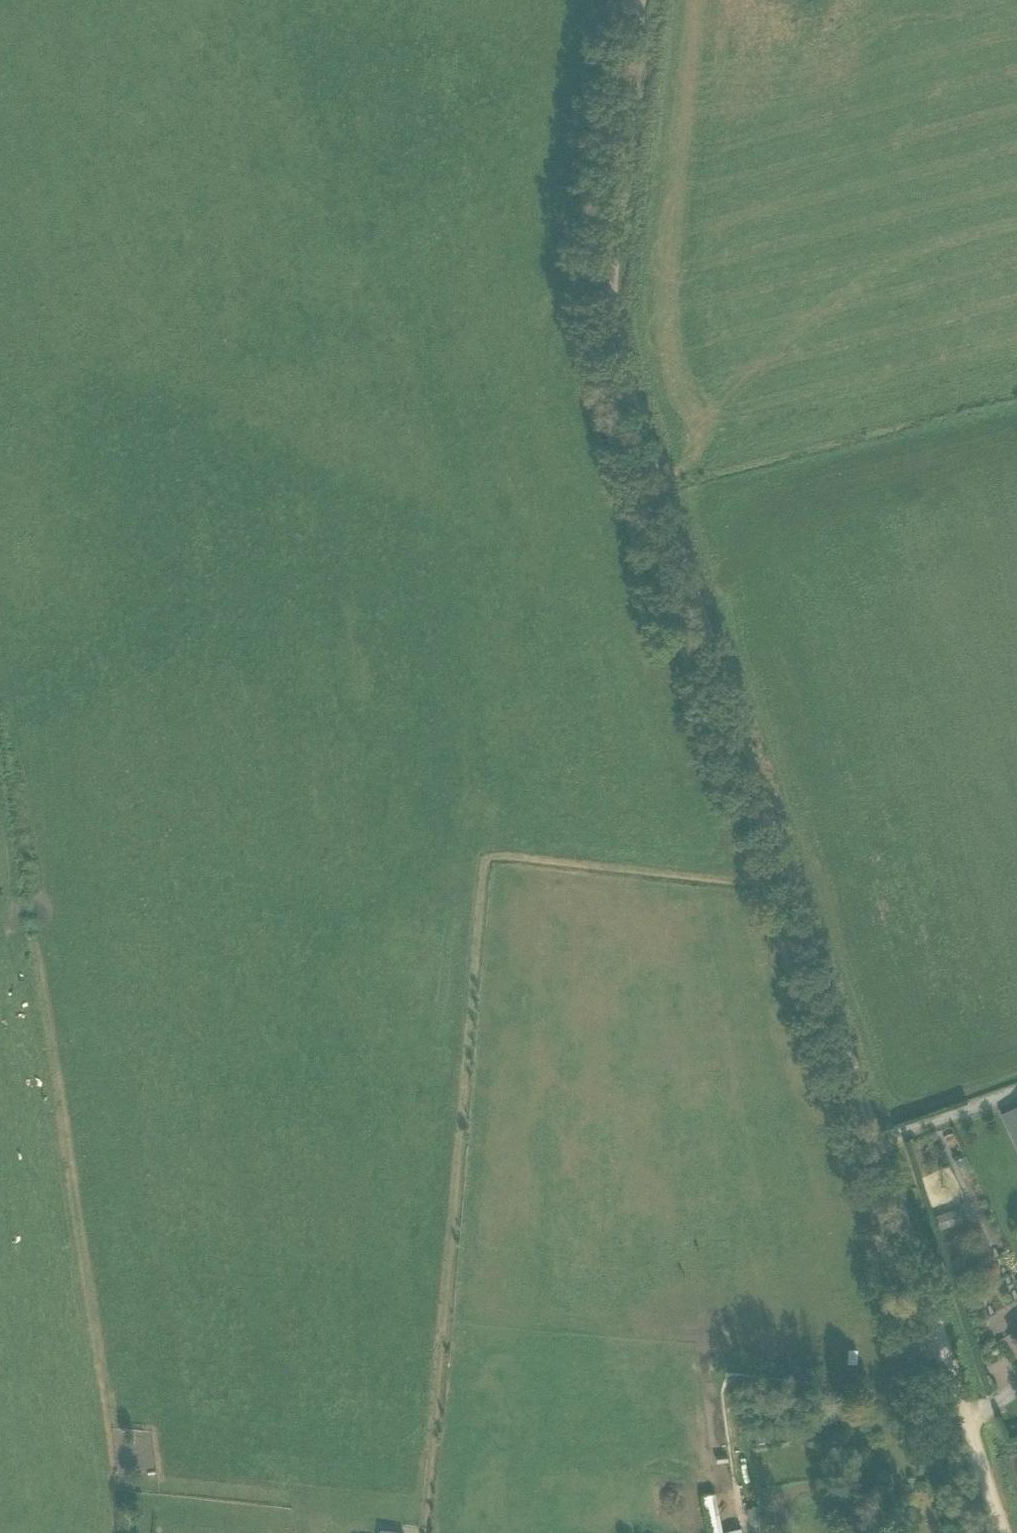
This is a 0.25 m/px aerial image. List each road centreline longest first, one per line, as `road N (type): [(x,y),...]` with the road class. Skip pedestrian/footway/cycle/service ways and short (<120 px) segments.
road 1 (track): [(942,1336),(650,462),(613,328),(611,269),(637,56),(632,0)]
road 2 (residential): [(1001,1532),(942,1336)]

